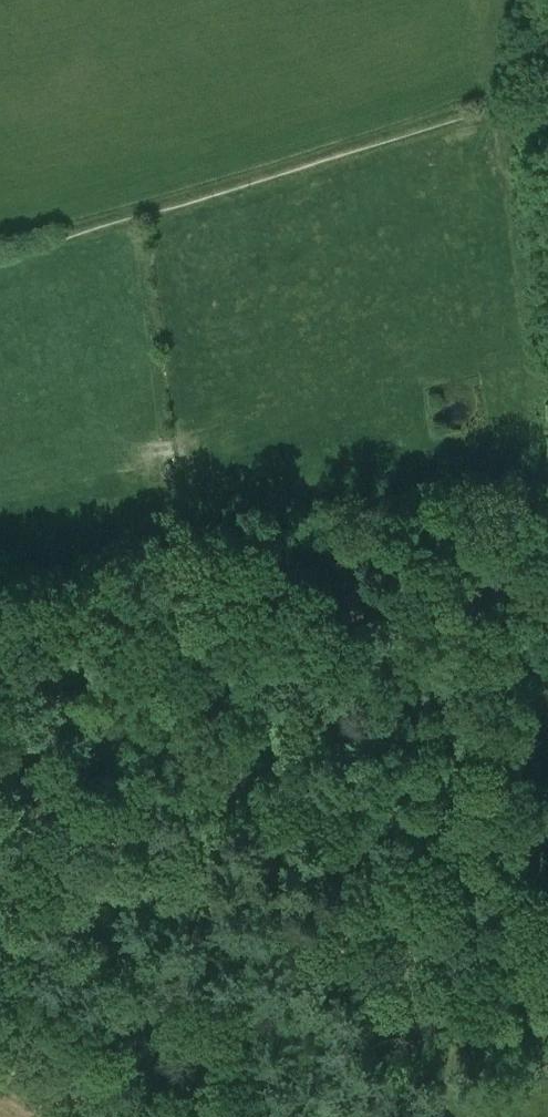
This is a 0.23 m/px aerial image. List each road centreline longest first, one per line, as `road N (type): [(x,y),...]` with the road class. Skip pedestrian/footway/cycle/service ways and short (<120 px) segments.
road 1 (track): [(0,257),(511,102),(522,93),(512,49),(523,0)]

